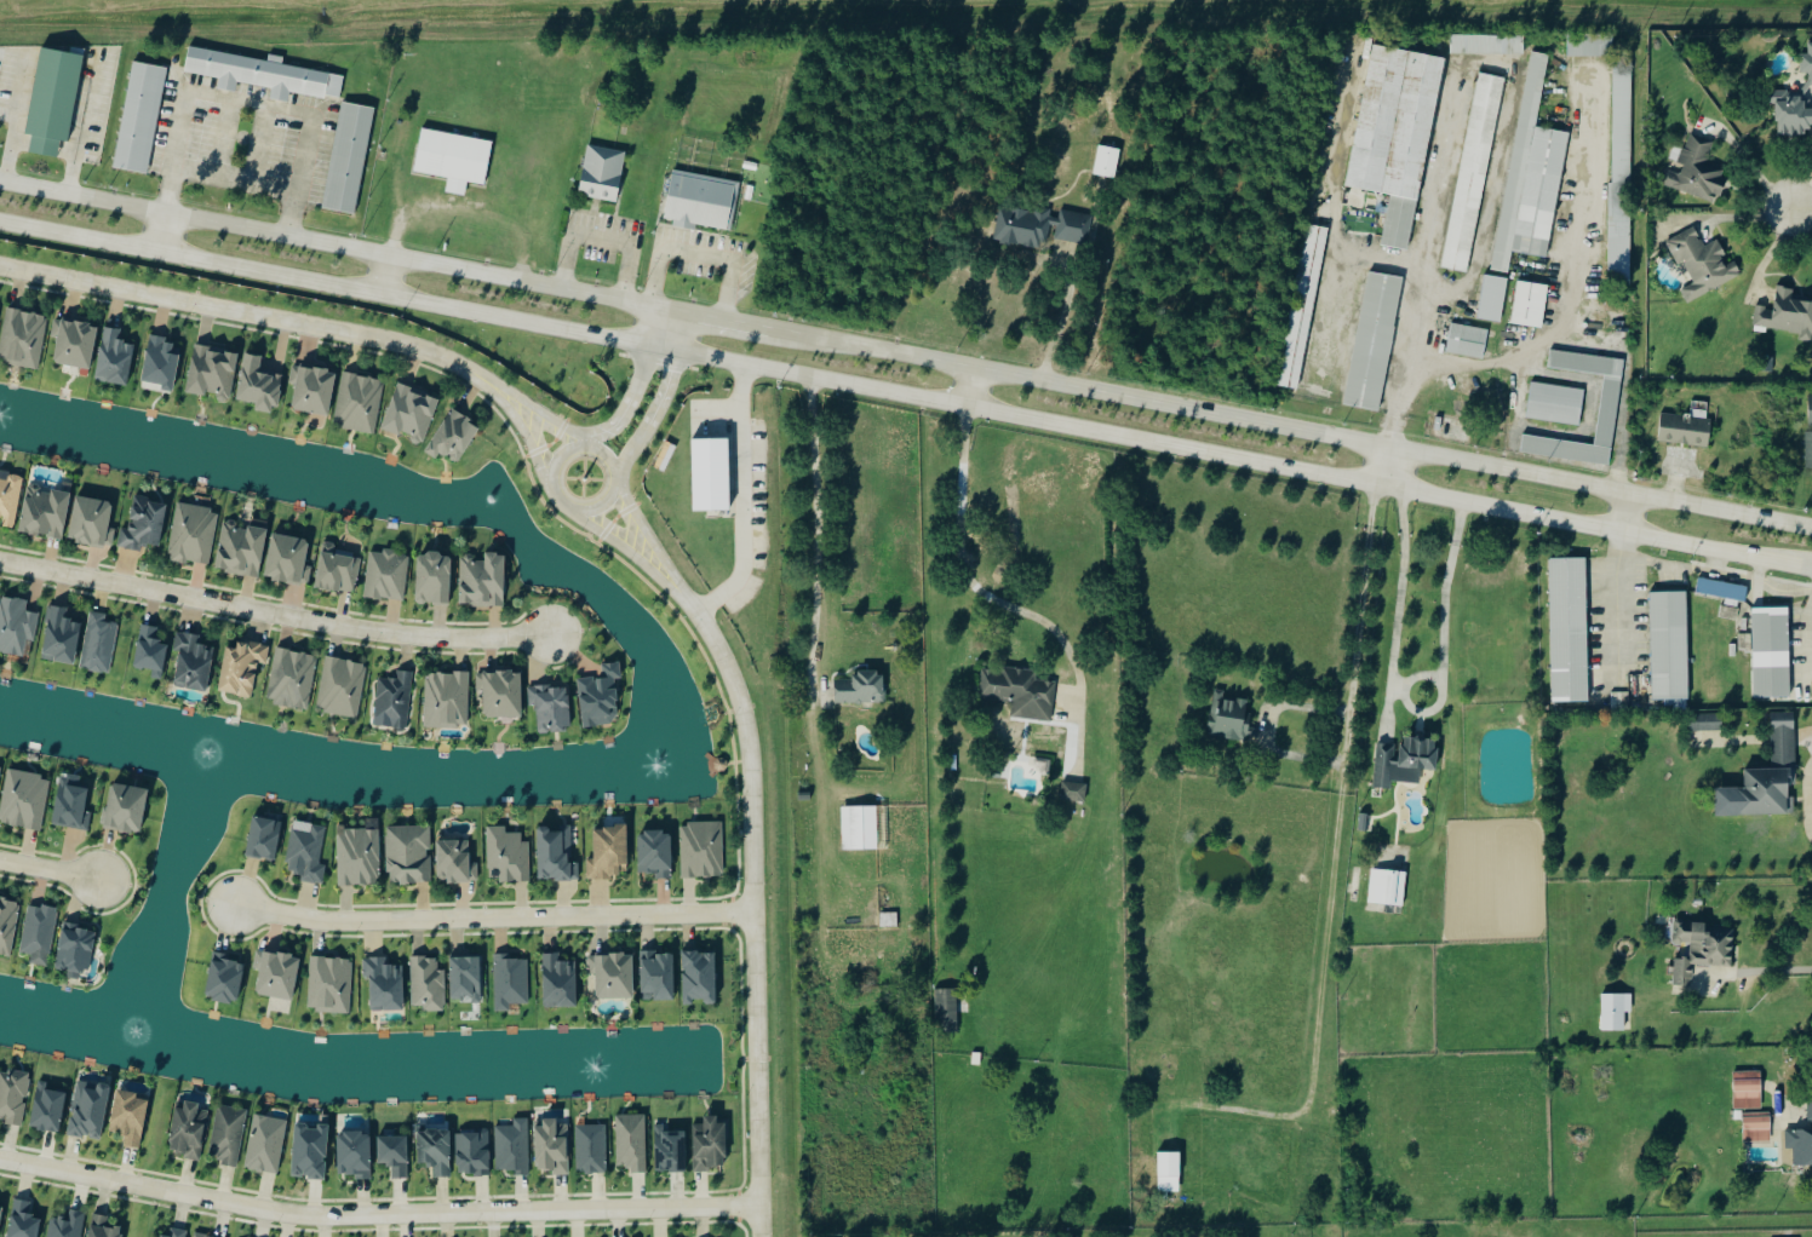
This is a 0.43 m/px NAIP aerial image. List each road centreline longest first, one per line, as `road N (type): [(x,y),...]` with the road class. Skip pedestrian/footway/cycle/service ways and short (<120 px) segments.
road 1 (secondary): [(1811,530),(0,181)]
road 2 (secondary): [(0,223),(1811,571)]
road 3 (residential): [(0,1162),(310,1216),(761,1204)]
road 4 (residential): [(761,1236),(749,746),(716,644),(676,586)]
road 5 (residential): [(0,560),(365,632),(457,638),(555,632)]
road 6 (residential): [(514,401),(455,362),(395,341),(0,266)]
road 7 (residential): [(236,904),(329,921),(755,913)]
road 8 (residential): [(608,459),(591,448),(570,451),(556,470),(561,496),(579,507),(600,504),(615,478),(608,459)]
road 9 (residential): [(613,467),(656,408),(680,309)]
road 10 (residential): [(658,305),(643,374),(601,451)]
road 11 (residential): [(569,504),(676,586)]
road 12 (residential): [(676,586),(615,478)]

